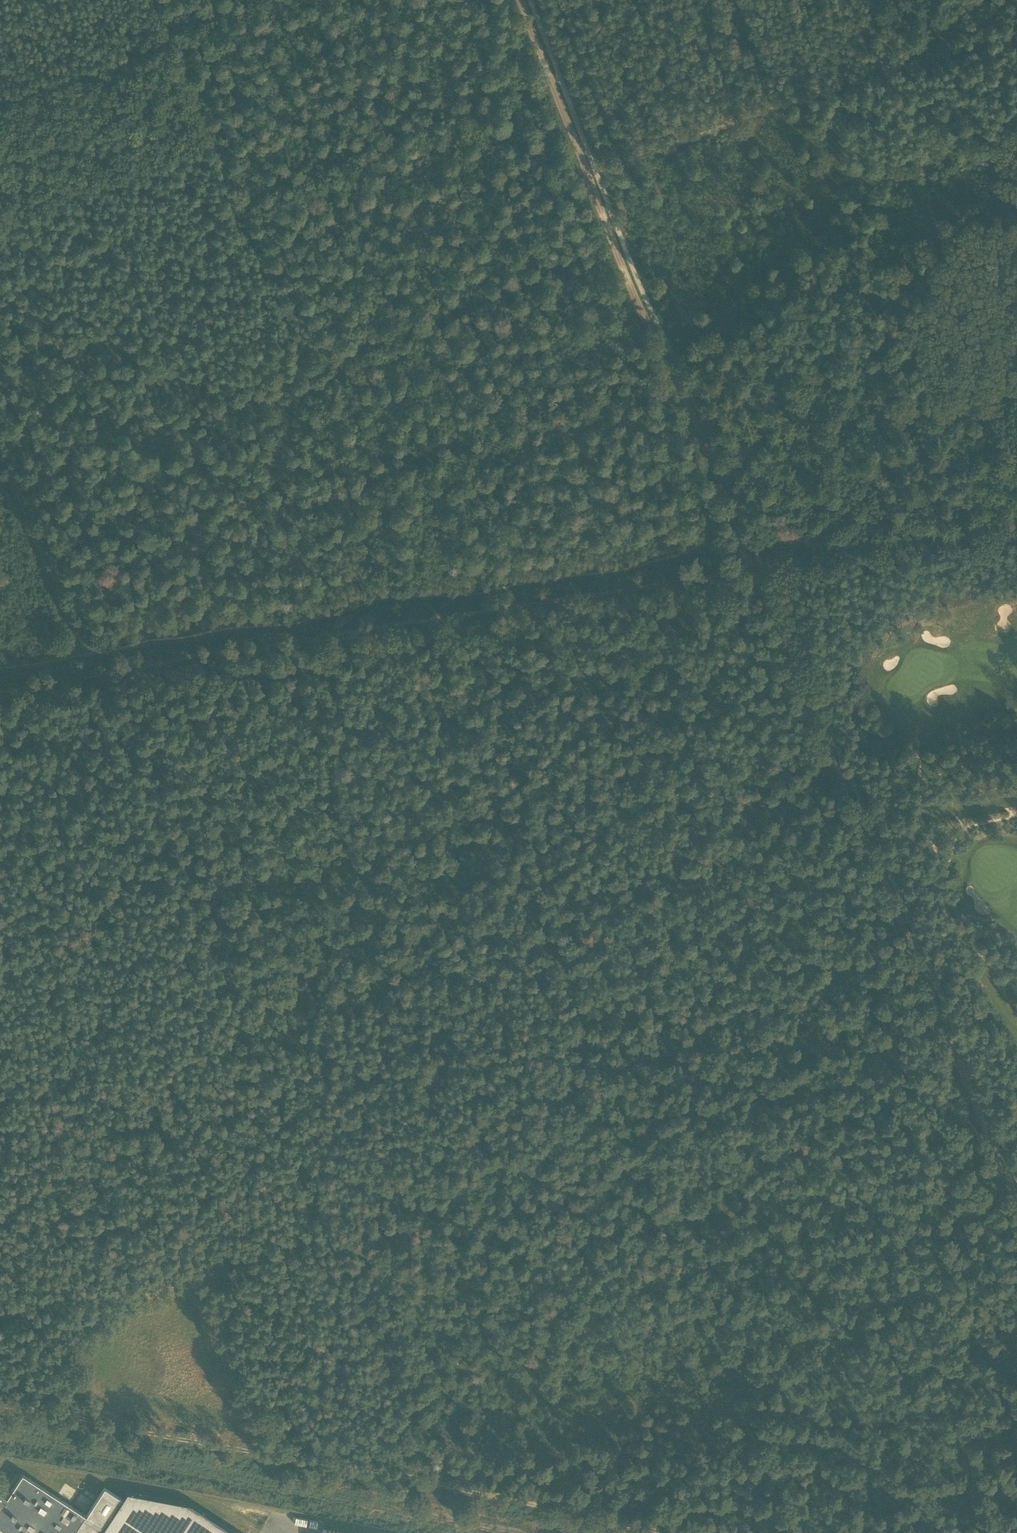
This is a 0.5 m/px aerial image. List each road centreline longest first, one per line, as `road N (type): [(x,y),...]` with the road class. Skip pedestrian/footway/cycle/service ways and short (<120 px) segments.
road 1 (track): [(426,626),(806,1532)]
road 2 (track): [(450,1487),(418,1433),(101,681)]
road 3 (track): [(0,1401),(700,1532)]
road 4 (track): [(754,567),(1016,1202)]
road 5 (track): [(588,176),(754,567)]
road 6 (track): [(301,372),(151,0)]
road 7 (track): [(588,176),(956,29)]
road 8 (track): [(754,567),(406,630)]
road 9 (track): [(301,372),(621,237)]
road 10 (track): [(0,330),(97,329),(216,377),(255,382),(301,372)]
road 11 (track): [(406,630),(101,681)]
road 12 (track): [(406,630),(383,599),(301,372)]
road 13 (track): [(0,1168),(98,1422)]
road 14 (track): [(101,681),(0,442)]
road 15 (track): [(1016,523),(761,564)]
road 16 (track): [(521,0),(588,176)]
road 17 (track): [(0,113),(170,46)]

